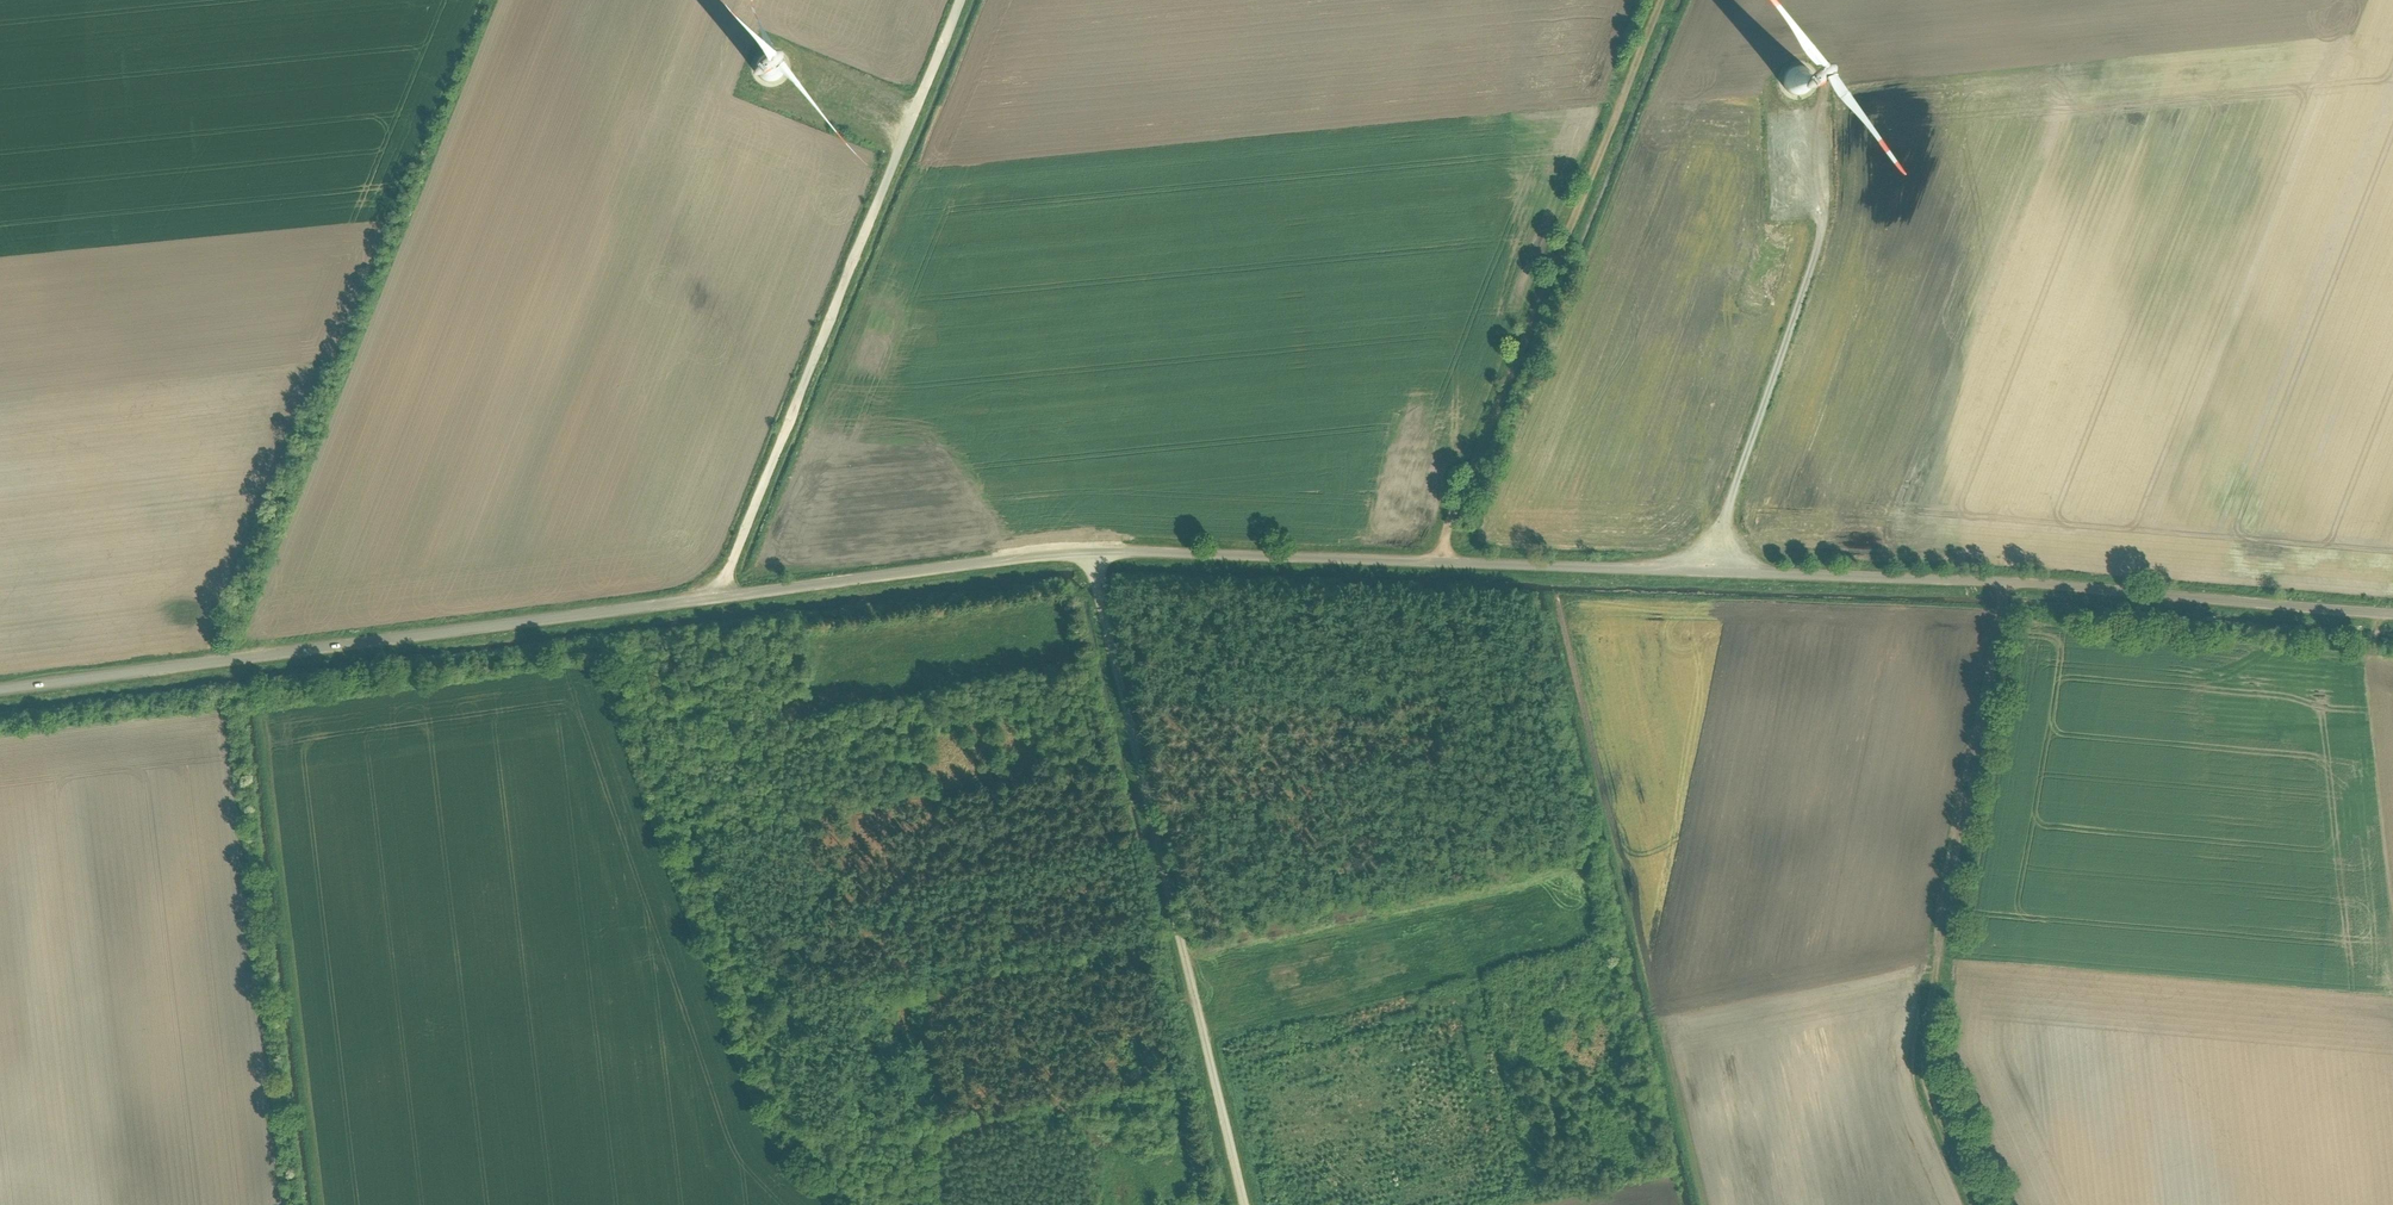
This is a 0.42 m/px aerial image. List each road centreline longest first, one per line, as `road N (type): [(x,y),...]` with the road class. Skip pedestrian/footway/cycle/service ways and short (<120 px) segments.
road 1 (unclassified): [(2392,598),(1440,558),(1056,553),(0,692)]
road 2 (track): [(1243,1204),(1092,552)]
road 3 (track): [(960,0),(723,597)]
road 4 (track): [(1977,1204),(1929,1099),(1922,1056),(2006,583)]
road 5 (track): [(1440,558),(1663,0)]
road 6 (track): [(1768,393),(1827,232),(1820,125)]
road 7 (track): [(1768,393),(1704,571)]

